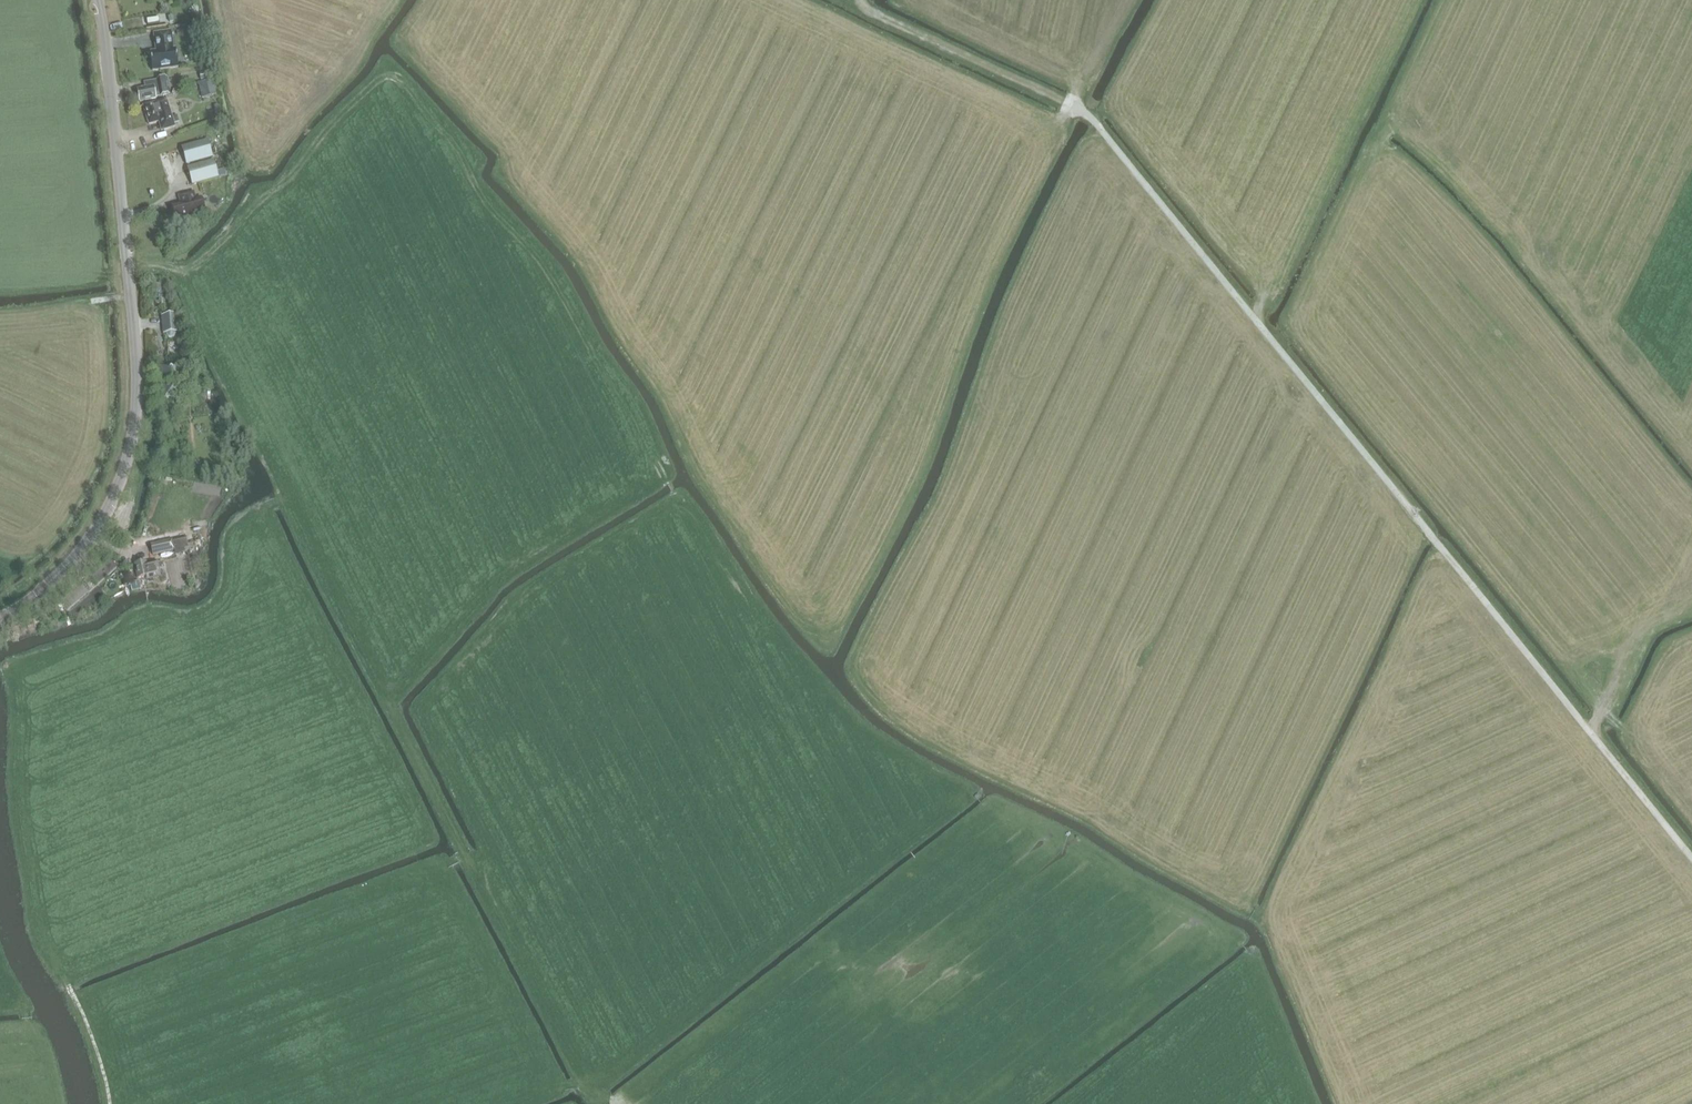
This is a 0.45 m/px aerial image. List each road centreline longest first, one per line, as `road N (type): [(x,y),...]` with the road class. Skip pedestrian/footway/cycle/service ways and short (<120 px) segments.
road 1 (unclassified): [(1691,845),(1090,116)]
road 2 (secondary): [(0,615),(78,554),(131,449),(133,320),(99,0)]

